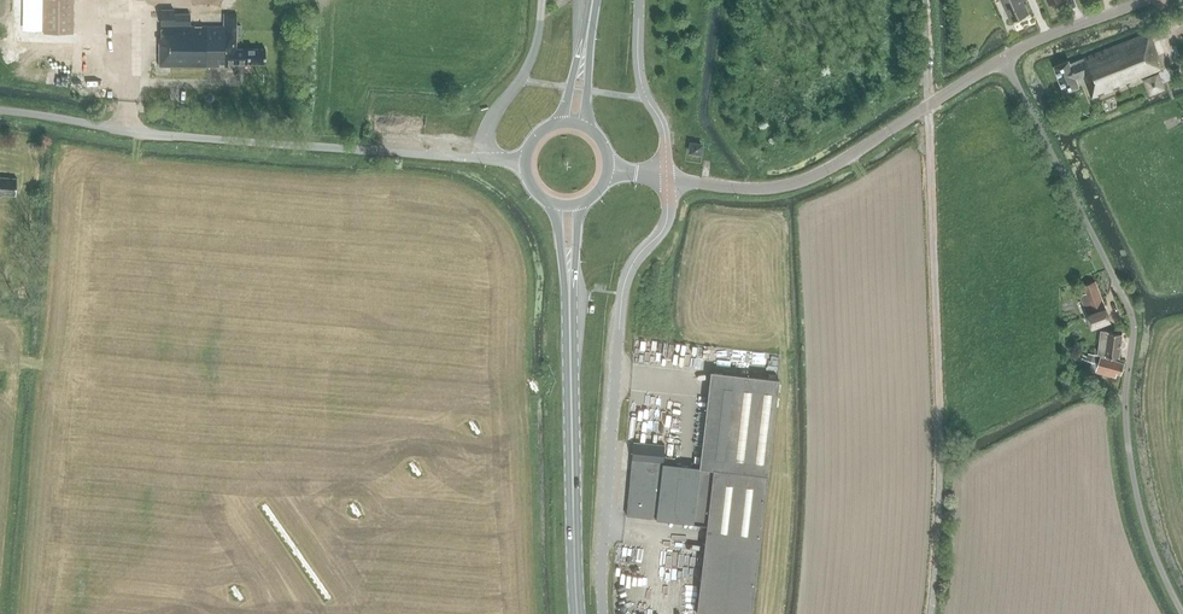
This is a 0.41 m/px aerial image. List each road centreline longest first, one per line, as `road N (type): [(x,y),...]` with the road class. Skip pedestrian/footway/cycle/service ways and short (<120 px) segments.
road 1 (unclassified): [(1182,613),(1155,555),(1133,477),(1125,404),(1131,316),(1017,84)]
road 2 (unclassified): [(485,158),(137,134),(0,110)]
road 3 (unclassified): [(603,613),(623,294),(637,257),(667,221),(667,177)]
road 4 (tertiary): [(667,177),(754,189),(808,179),(1003,57)]
road 5 (primary): [(577,613),(570,319)]
road 6 (unclassified): [(667,177),(663,126),(639,71),(639,0)]
road 7 (unclassified): [(485,158),(490,122),(529,64),(541,16)]
road 8 (tertiary): [(1003,57),(1145,0)]

